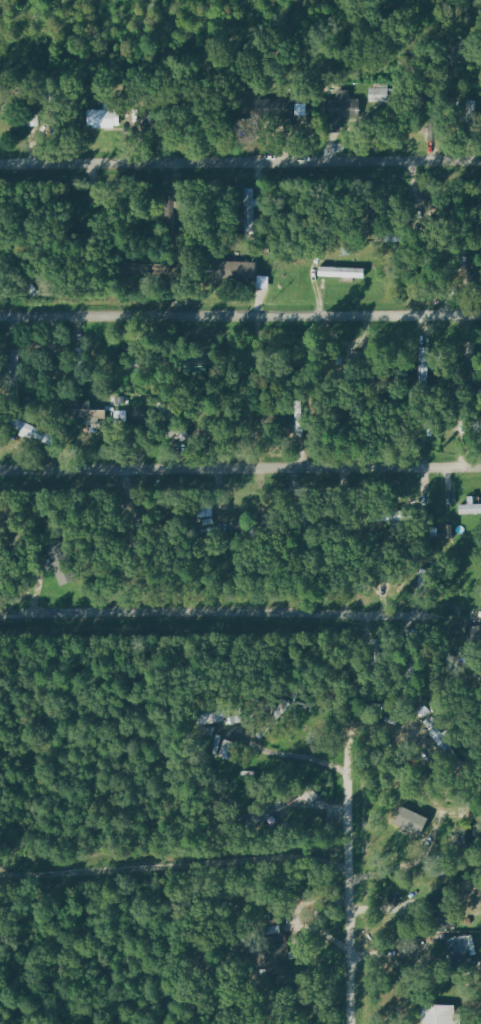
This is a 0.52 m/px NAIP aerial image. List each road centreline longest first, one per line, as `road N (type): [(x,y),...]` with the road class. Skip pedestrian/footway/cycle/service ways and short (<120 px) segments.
road 1 (residential): [(0,319),(480,315)]
road 2 (residential): [(0,469),(480,465)]
road 3 (residential): [(0,165),(469,162)]
road 4 (residential): [(0,613),(450,613)]
road 5 (residential): [(351,1023),(347,748)]

